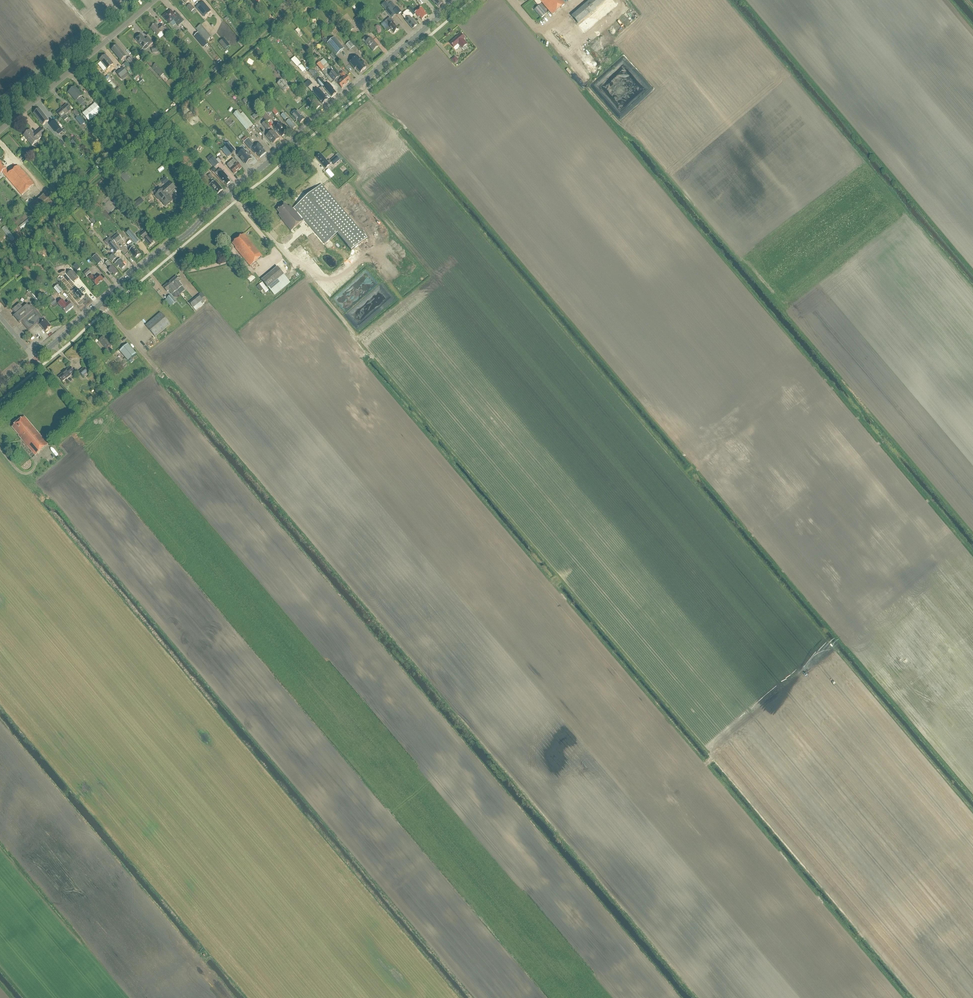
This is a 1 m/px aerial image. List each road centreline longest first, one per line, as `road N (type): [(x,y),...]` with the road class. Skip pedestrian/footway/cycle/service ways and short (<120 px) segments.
road 1 (tertiary): [(35,359),(459,0)]
road 2 (unclassified): [(0,130),(155,0)]

